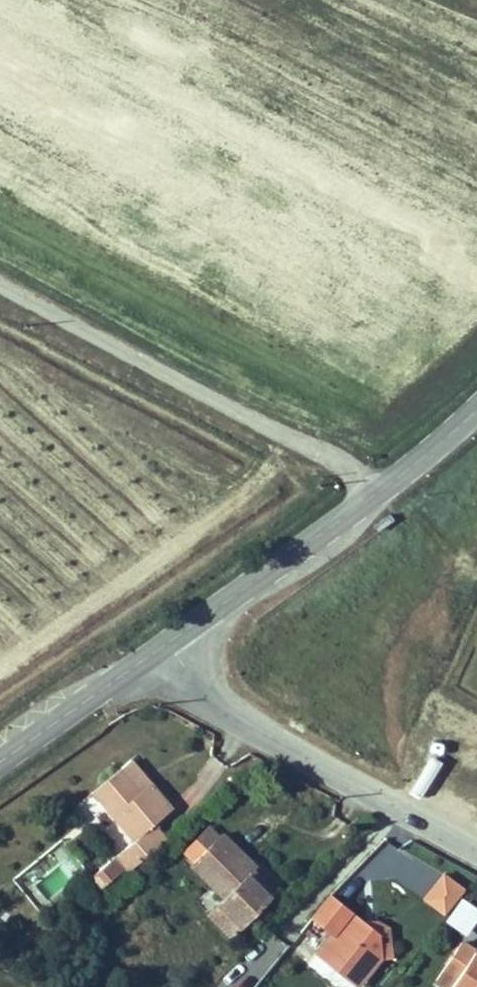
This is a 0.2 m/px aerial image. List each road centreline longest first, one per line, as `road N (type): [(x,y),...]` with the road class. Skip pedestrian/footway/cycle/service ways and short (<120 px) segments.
road 1 (unclassified): [(0,273),(339,460),(374,496)]
road 2 (unclassified): [(476,843),(169,679),(150,657)]
road 3 (secondary): [(374,496),(150,657)]
road 4 (secondary): [(150,657),(0,761)]
road 5 (secondary): [(476,412),(374,496)]

